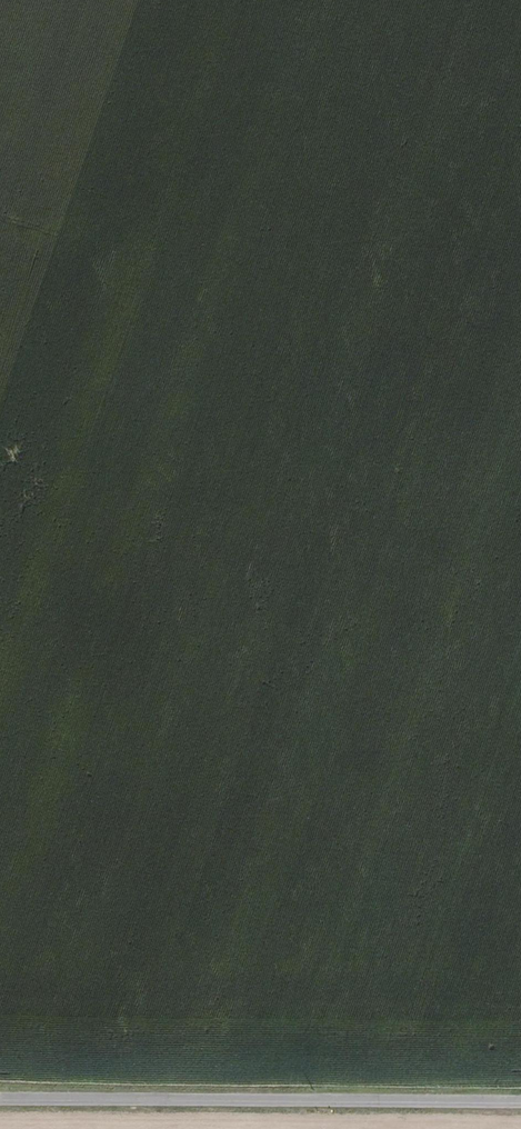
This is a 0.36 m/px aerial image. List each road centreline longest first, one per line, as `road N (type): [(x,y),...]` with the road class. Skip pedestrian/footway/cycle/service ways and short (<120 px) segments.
road 1 (tertiary): [(520,1104),(0,1099)]

